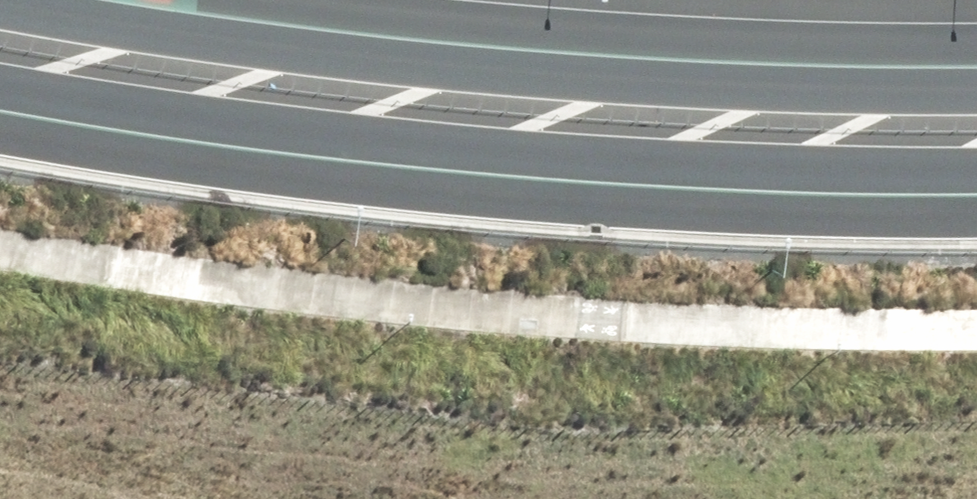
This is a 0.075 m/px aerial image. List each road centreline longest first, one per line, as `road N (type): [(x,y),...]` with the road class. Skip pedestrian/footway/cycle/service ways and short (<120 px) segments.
road 1 (primary): [(976,170),(662,165),(290,140),(0,92)]
road 2 (primary): [(94,0),(452,42),(976,56)]

